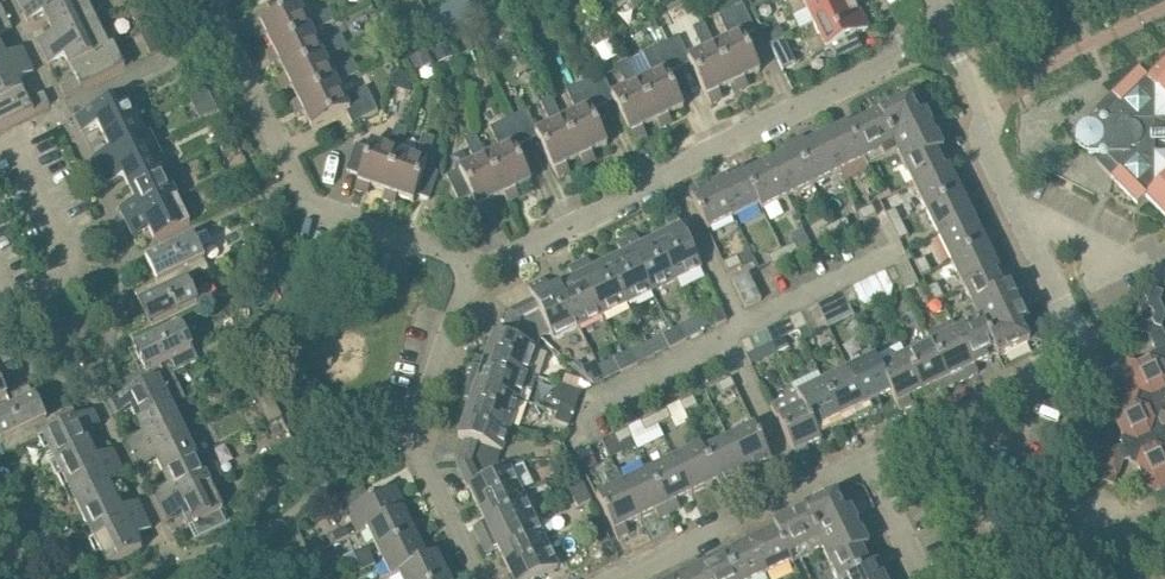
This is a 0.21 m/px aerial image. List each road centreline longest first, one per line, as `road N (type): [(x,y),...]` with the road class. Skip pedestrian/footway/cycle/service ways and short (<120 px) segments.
road 1 (residential): [(867,461),(1052,368),(1070,344),(1067,309),(988,146),(985,107),(949,25)]
road 2 (residential): [(474,273),(669,178),(949,25)]
road 3 (residential): [(474,273),(454,257),(319,210),(297,182),(219,0)]
road 4 (residential): [(483,578),(421,449),(474,273)]
road 5 (residential): [(628,578),(867,461)]
road 6 (residential): [(0,292),(7,306),(75,273),(16,145)]
road 7 (residential): [(922,578),(867,461)]

